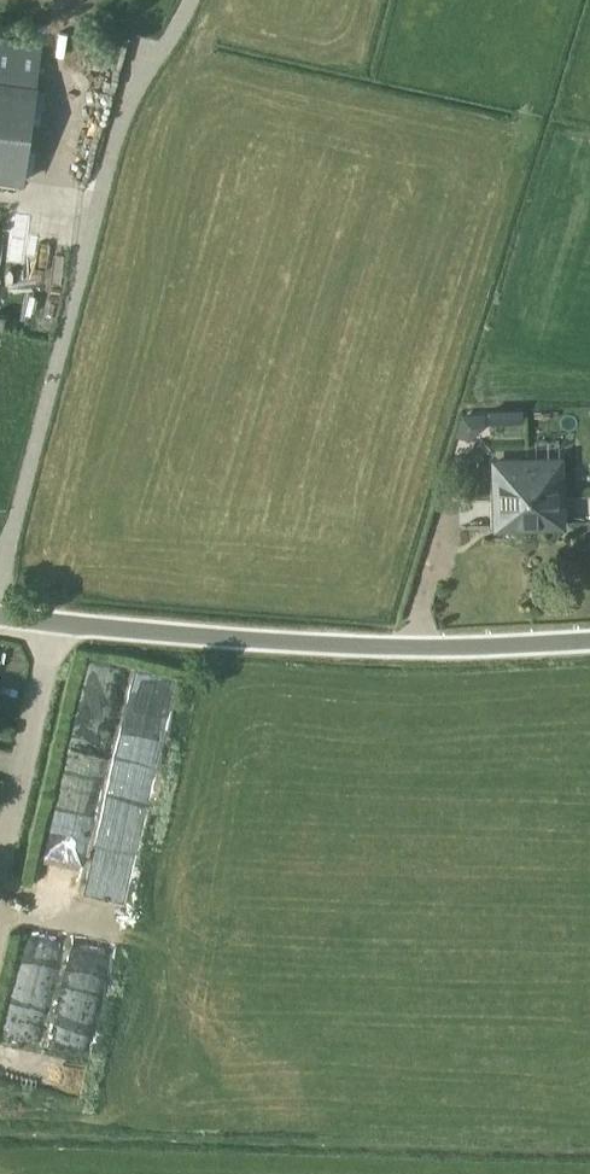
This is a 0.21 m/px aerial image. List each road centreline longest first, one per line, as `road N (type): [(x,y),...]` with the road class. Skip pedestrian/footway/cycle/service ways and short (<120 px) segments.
road 1 (unclassified): [(0,582),(120,118),(191,0)]
road 2 (unclassified): [(0,611),(472,649),(589,640)]

